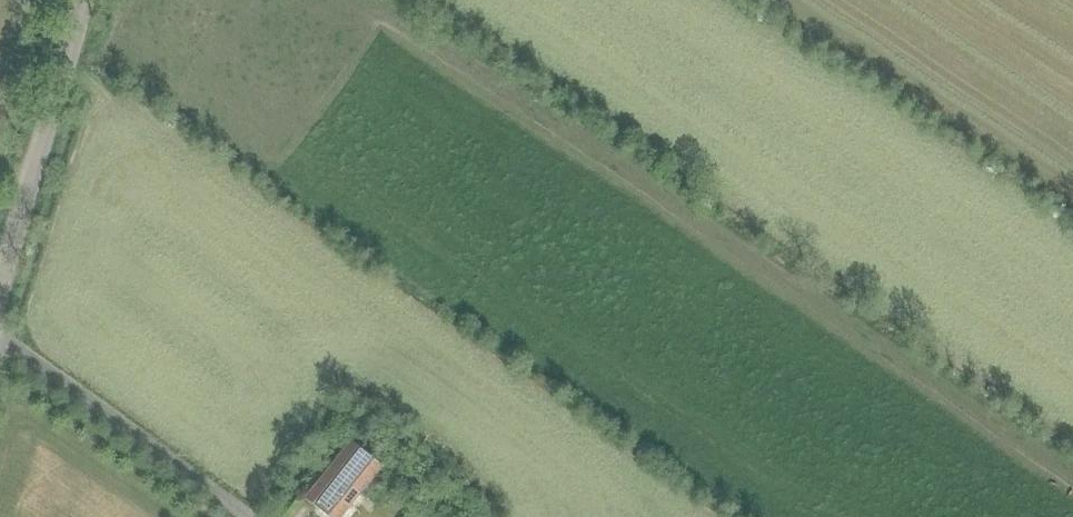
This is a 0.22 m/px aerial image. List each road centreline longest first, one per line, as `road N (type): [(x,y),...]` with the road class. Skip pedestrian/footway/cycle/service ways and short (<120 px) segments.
road 1 (tertiary): [(0,286),(83,0)]

